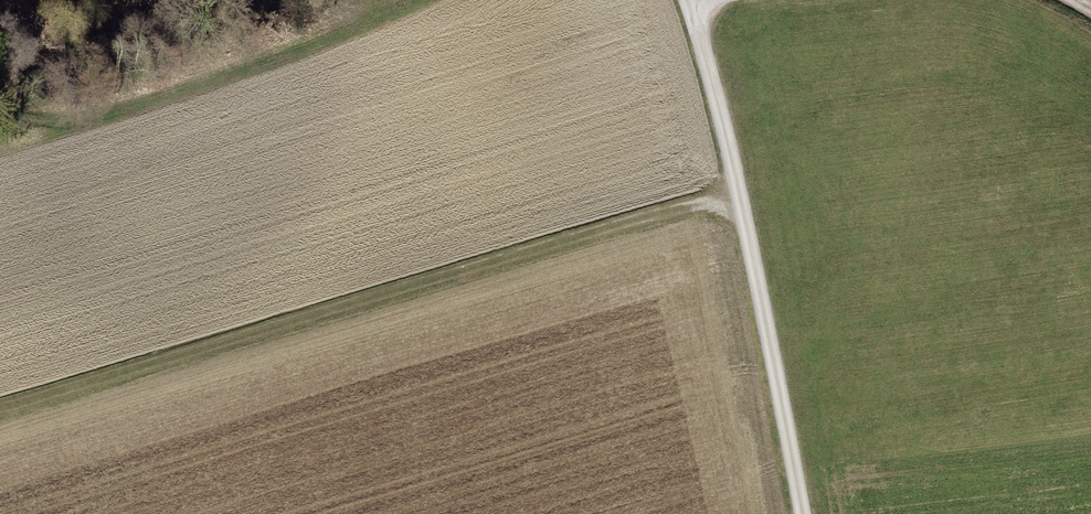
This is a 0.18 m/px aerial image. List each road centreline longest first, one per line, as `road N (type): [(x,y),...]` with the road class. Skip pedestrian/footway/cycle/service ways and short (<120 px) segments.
road 1 (track): [(0,409),(738,193)]
road 2 (track): [(801,513),(738,193),(689,0)]
road 3 (track): [(416,0),(100,113),(53,119),(0,112)]

